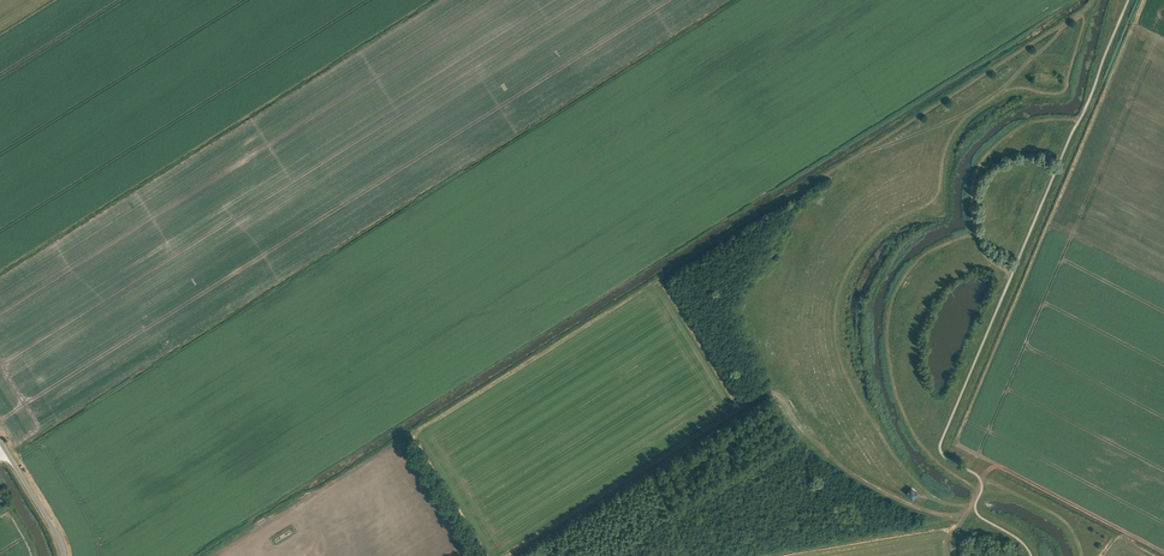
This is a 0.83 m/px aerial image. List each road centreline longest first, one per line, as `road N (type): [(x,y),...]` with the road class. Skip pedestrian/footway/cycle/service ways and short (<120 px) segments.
road 1 (track): [(976,503),(956,518),(884,493),(843,468),(778,394),(762,395)]
road 2 (unclassified): [(63,555),(0,441)]

